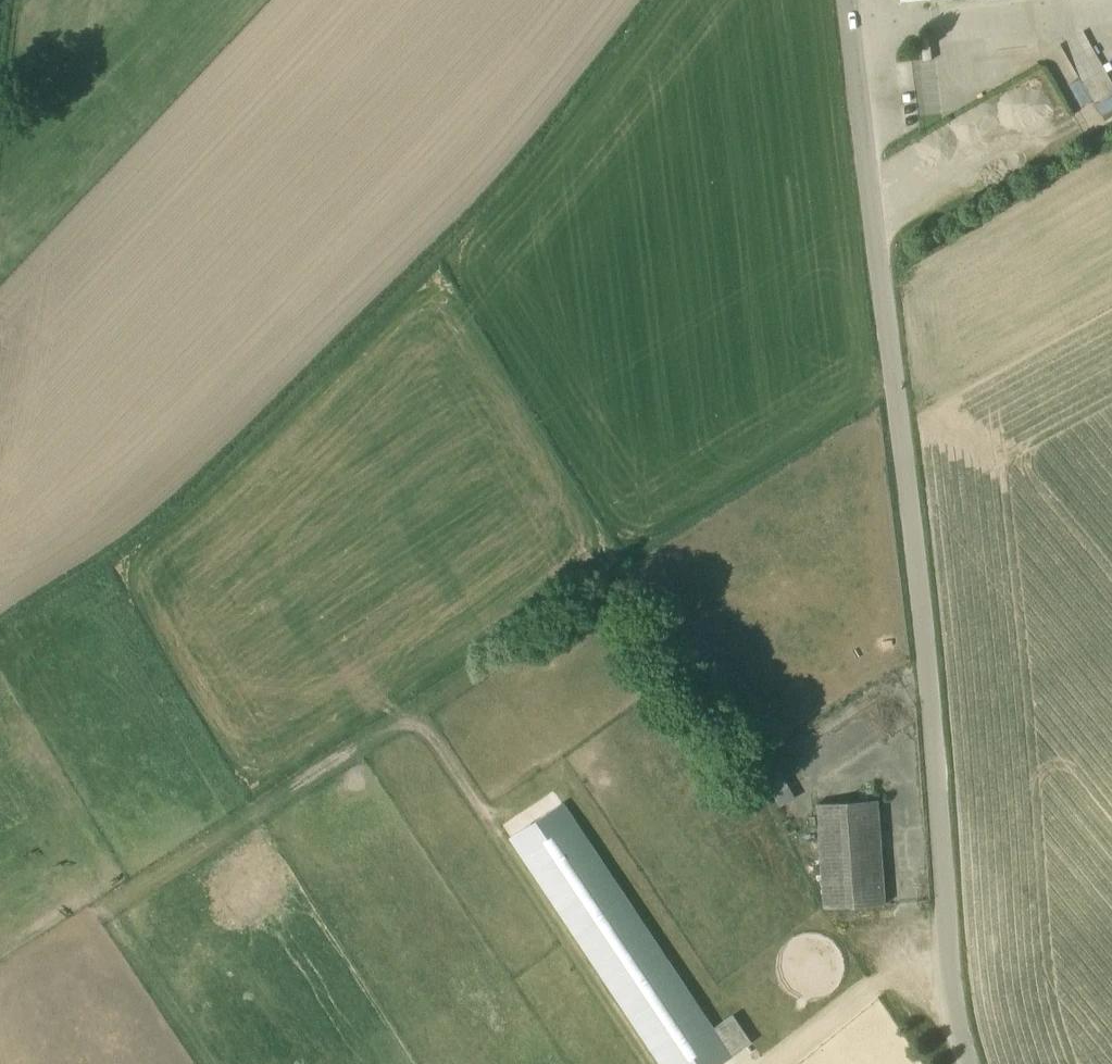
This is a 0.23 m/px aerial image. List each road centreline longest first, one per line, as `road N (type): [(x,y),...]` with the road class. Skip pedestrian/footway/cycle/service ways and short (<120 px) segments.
road 1 (unclassified): [(975,1063),(958,1024),(931,637),(844,0)]
road 2 (track): [(20,0),(0,162)]

